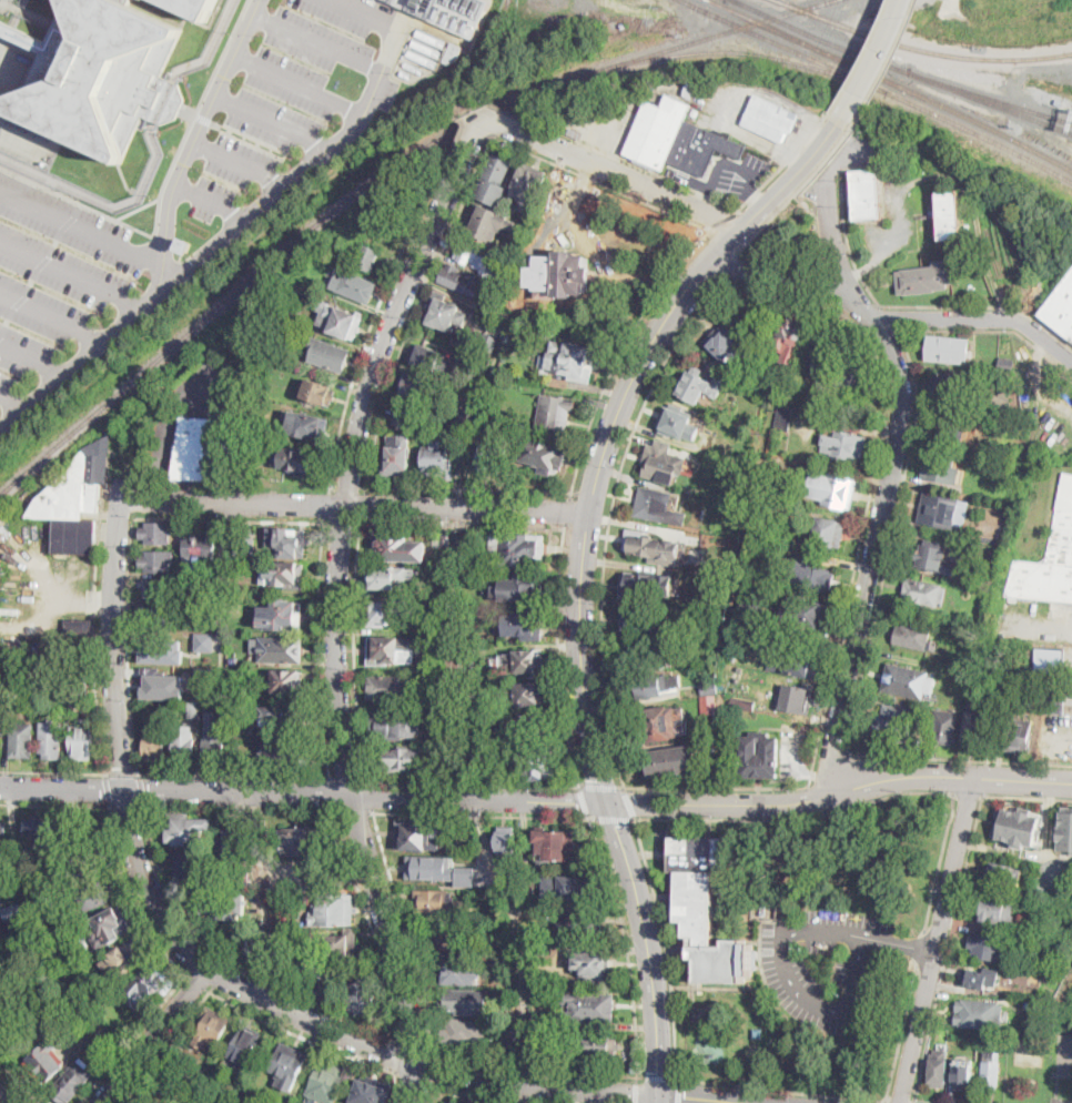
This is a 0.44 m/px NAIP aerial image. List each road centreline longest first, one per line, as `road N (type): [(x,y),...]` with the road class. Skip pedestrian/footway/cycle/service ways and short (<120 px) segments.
road 1 (residential): [(472,144),(370,392),(344,507),(335,605),(335,701),(350,797),(412,1026),(410,1102)]
road 2 (residential): [(658,1094),(530,1085),(413,1063),(211,970),(168,929),(145,879),(125,790),(114,666),(122,480)]
road 3 (tertiary): [(843,119),(687,291),(645,356),(609,437),(589,513),(580,601),(584,701),(608,803)]
road 4 (residential): [(608,803),(0,786)]
road 5 (residential): [(874,316),(897,355),(899,435),(825,799)]
road 6 (residential): [(589,513),(120,503)]
road 7 (tertiary): [(608,803),(799,802),(912,776),(1071,781)]
road 8 (residential): [(707,267),(783,272),(874,316),(1012,318),(1071,361)]
road 9 (residential): [(975,777),(902,1102)]
road 10 (tertiary): [(608,803),(653,959),(658,1094)]
road 11 (residential): [(740,229),(519,131)]
road 12 (residential): [(878,156),(850,155),(829,166),(828,176),(848,279),(874,316)]
road 13 (residential): [(211,970),(99,1102)]
road 14 (tertiary): [(904,0),(843,119)]

